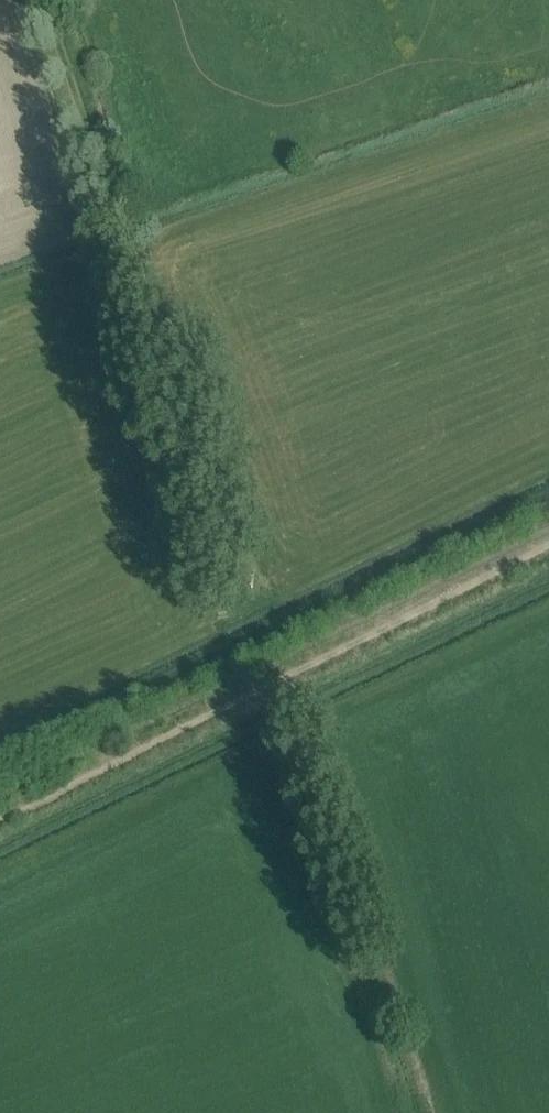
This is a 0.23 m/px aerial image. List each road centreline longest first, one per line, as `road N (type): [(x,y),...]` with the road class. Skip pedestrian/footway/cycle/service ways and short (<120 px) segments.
road 1 (track): [(37,0),(232,592)]
road 2 (track): [(548,553),(0,820)]

